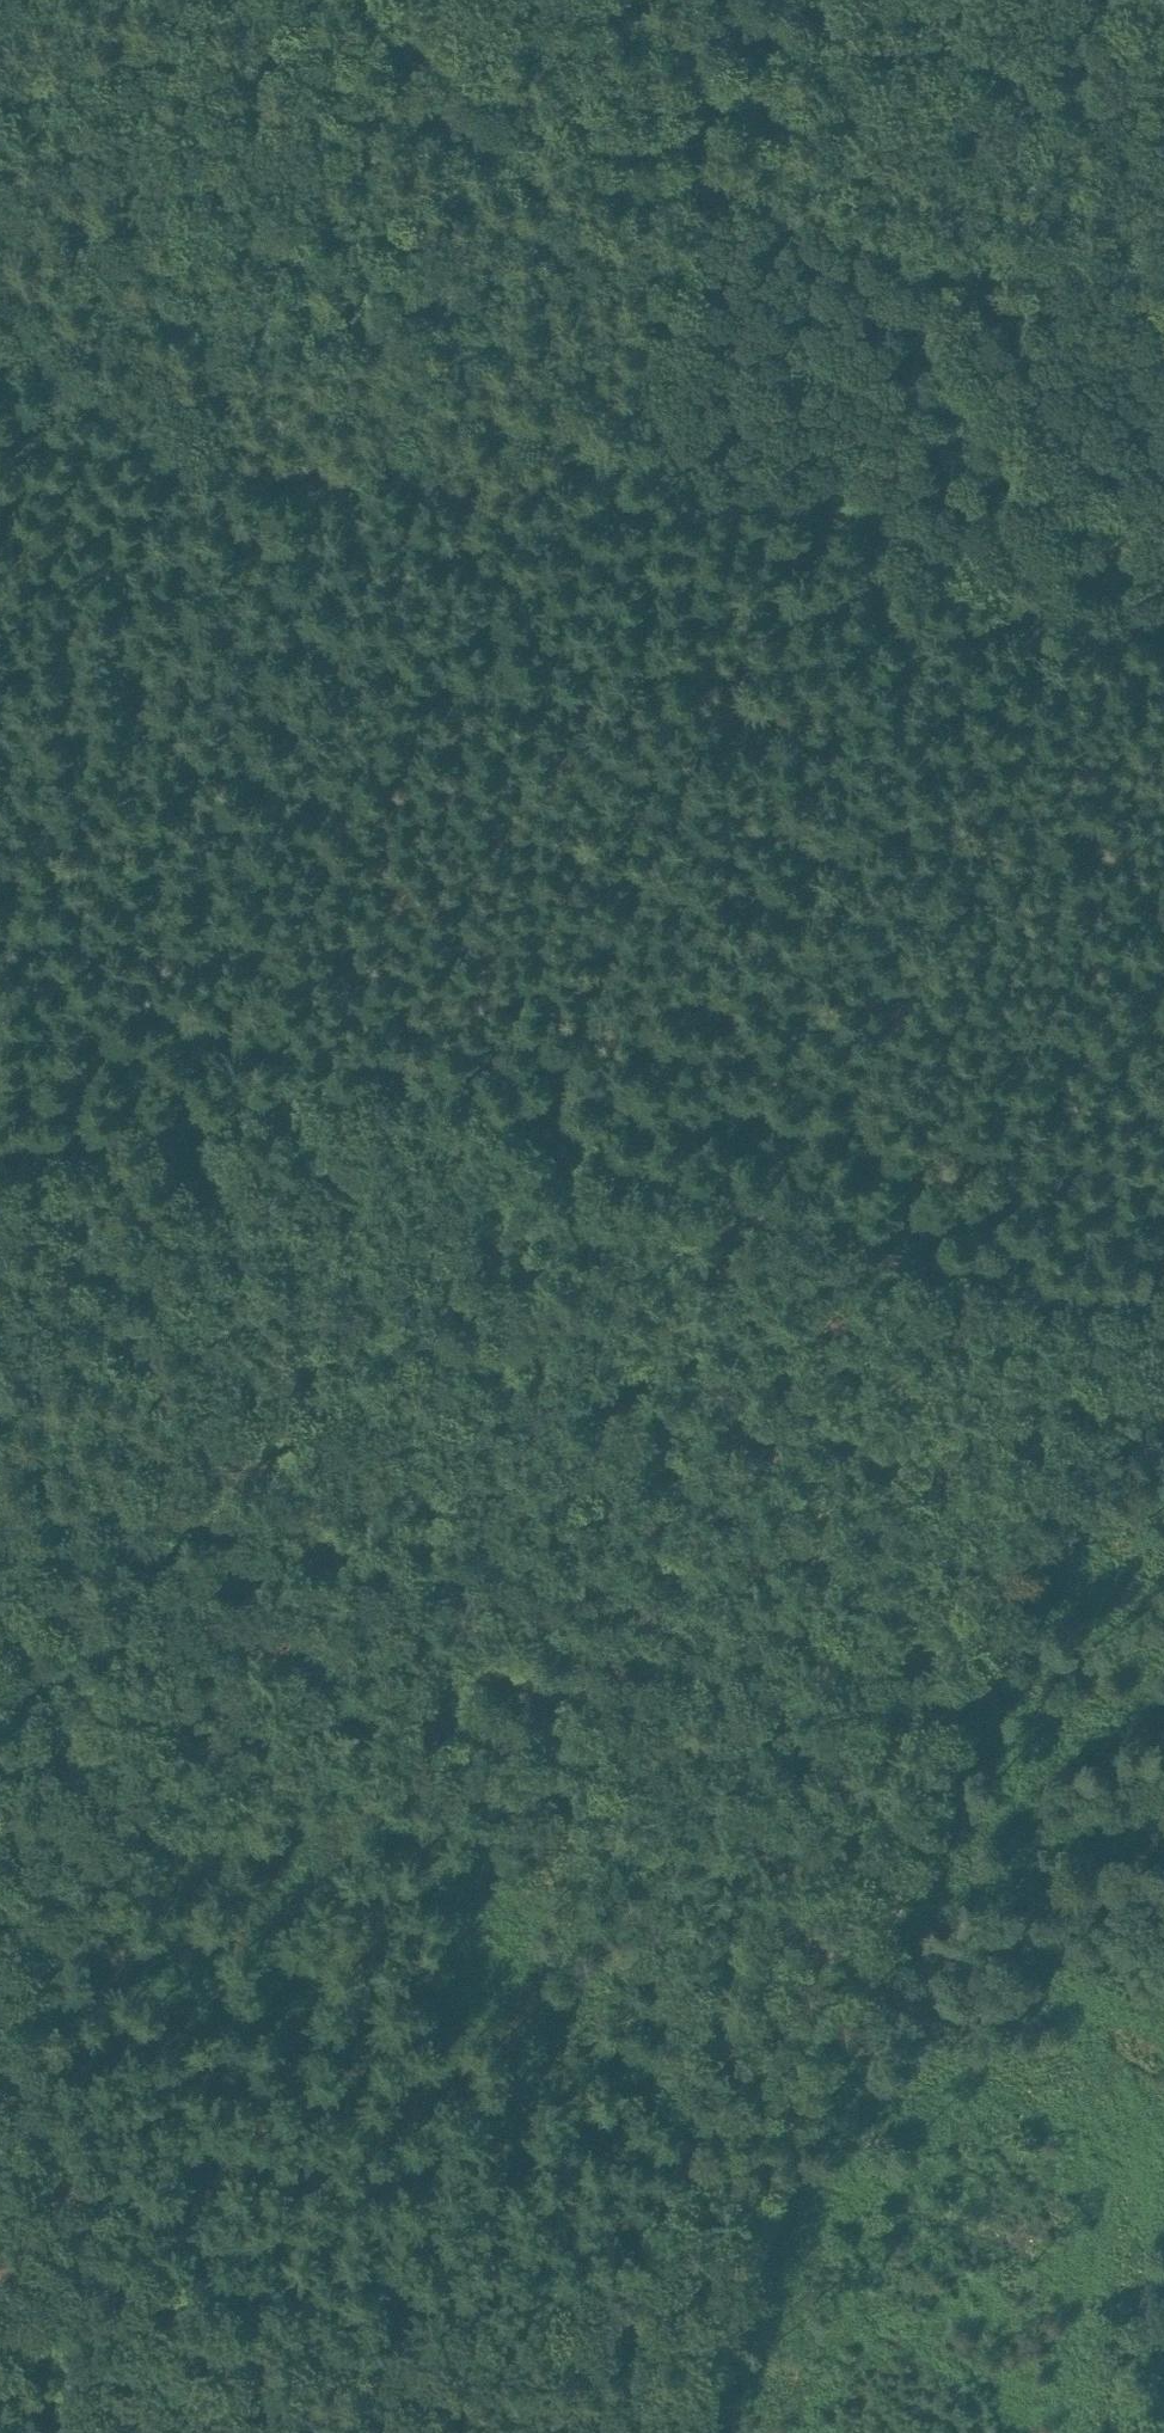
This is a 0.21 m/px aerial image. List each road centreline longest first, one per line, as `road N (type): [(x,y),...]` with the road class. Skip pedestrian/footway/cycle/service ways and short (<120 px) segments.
road 1 (track): [(664,2432),(1120,1288)]
road 2 (track): [(0,1155),(376,1086),(441,1091),(873,1243),(959,1231),(1120,1288)]
road 3 (track): [(497,1109),(620,779)]

